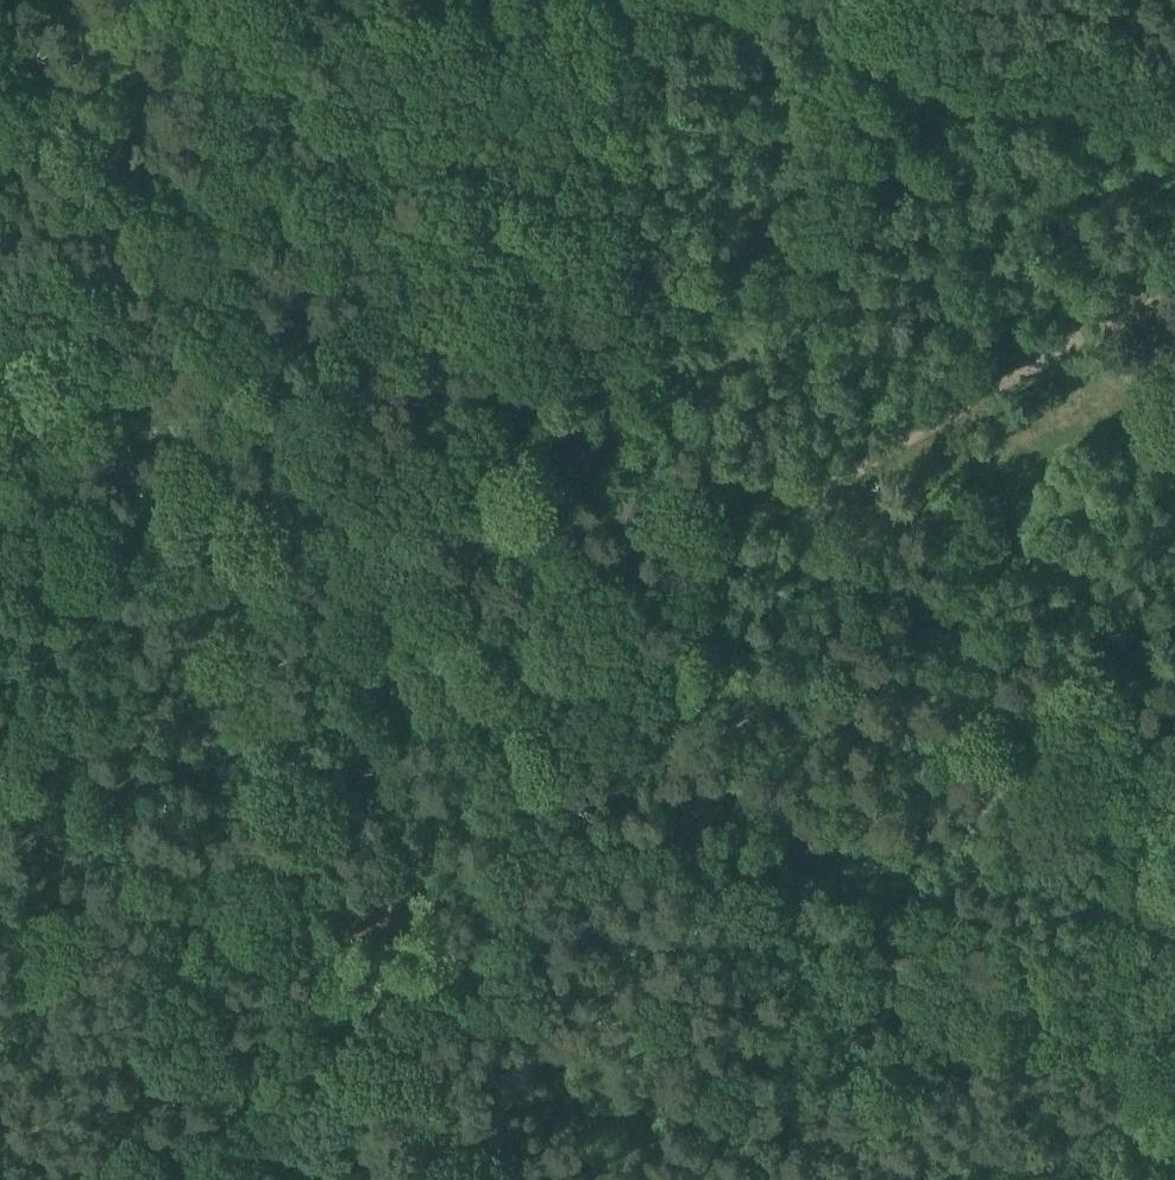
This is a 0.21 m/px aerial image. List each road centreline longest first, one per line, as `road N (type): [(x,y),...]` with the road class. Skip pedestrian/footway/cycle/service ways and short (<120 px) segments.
road 1 (track): [(460,1179),(0,168)]

